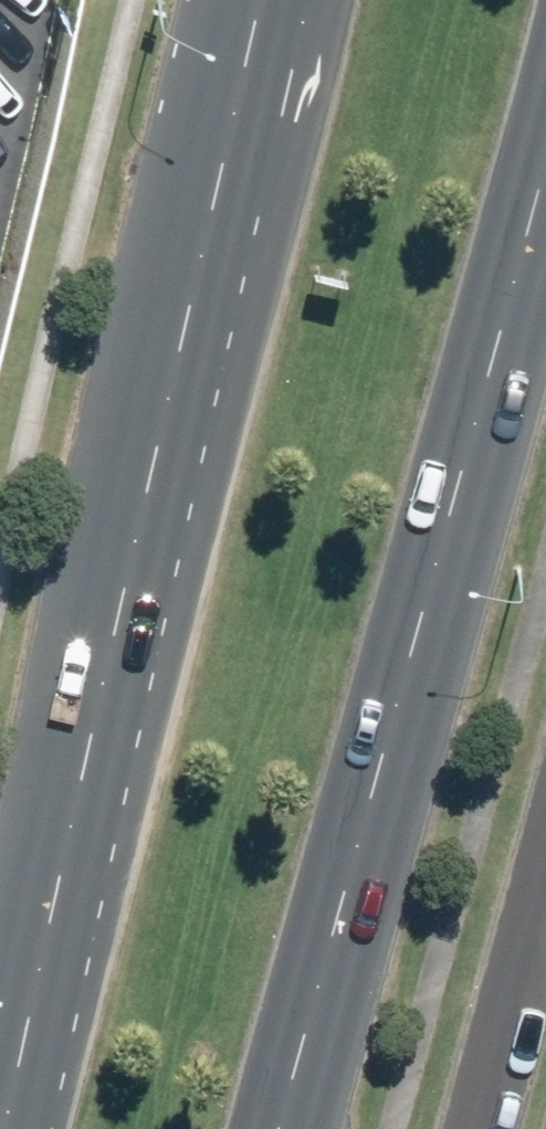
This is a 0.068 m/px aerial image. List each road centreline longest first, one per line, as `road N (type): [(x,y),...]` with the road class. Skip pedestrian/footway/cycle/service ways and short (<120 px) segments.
road 1 (primary): [(0,1102),(262,0)]
road 2 (primary): [(545,105),(269,1128)]
road 3 (residential): [(479,1128),(545,894)]

